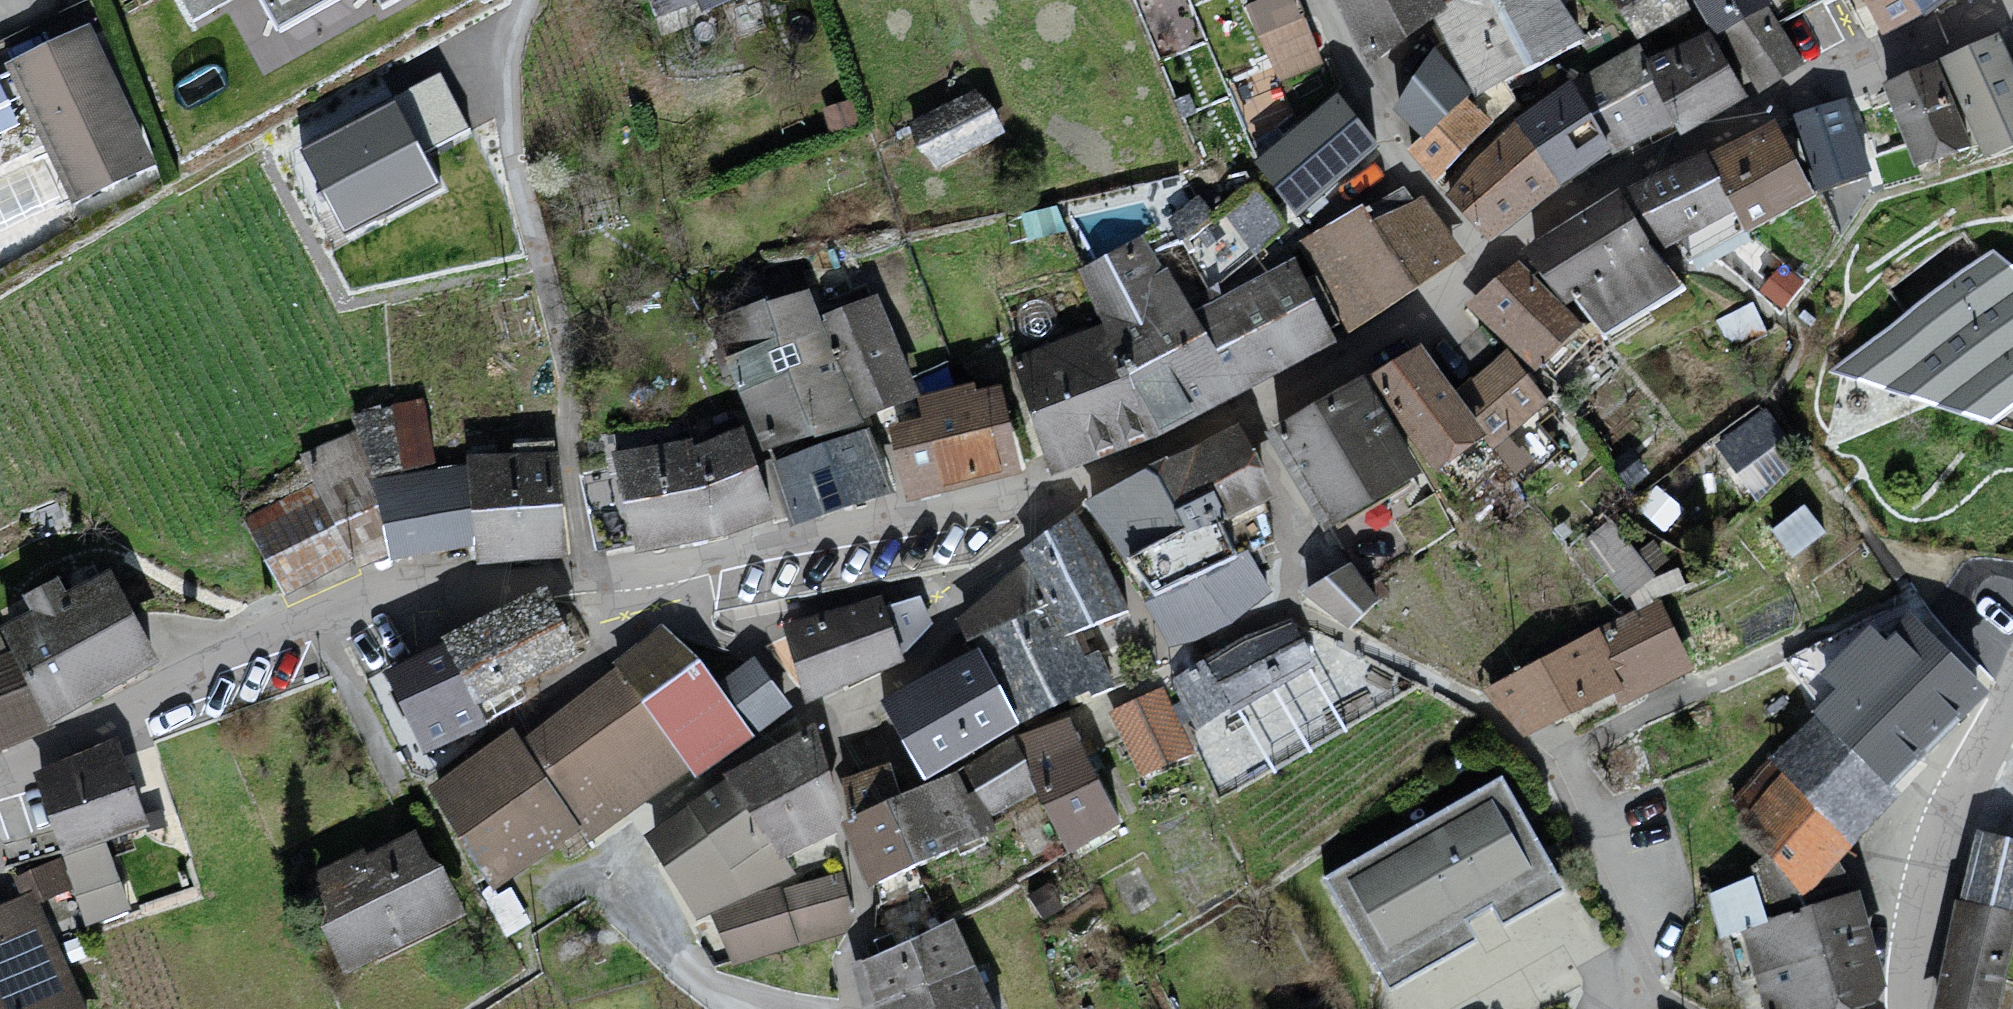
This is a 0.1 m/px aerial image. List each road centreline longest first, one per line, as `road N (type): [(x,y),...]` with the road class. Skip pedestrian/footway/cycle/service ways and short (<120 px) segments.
road 1 (residential): [(1614,1008),(1626,993),(1630,930),(1563,780),(1497,716),(1309,616),(1291,595),(1280,472),(1250,413)]
road 2 (residential): [(591,580),(445,585),(341,607),(0,771)]
road 3 (residential): [(849,1008),(845,958),(860,931),(863,900),(829,773),(831,721),(910,666),(1051,504)]
road 4 (unclassified): [(591,580),(553,314),(510,139),(510,60),(530,0)]
road 5 (residential): [(2007,1),(1636,167),(1489,262)]
road 6 (residential): [(1051,504),(591,580)]
road 7 (residential): [(2012,690),(1939,840),(1915,943),(1917,1008)]
road 8 (residential): [(1489,262),(1402,149),(1325,0)]
road 9 (residential): [(1489,262),(1250,413)]
road 10 (residential): [(1250,413),(1190,451),(1082,499),(1051,504)]

